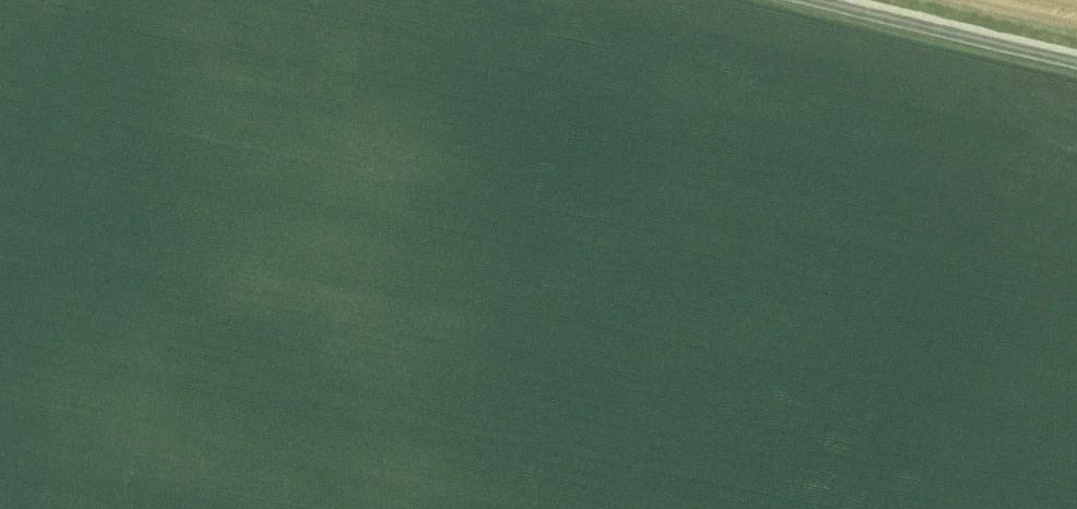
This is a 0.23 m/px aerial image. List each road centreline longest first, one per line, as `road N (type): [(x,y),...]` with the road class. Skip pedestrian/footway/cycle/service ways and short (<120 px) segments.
road 1 (track): [(1076,39),(895,0)]

